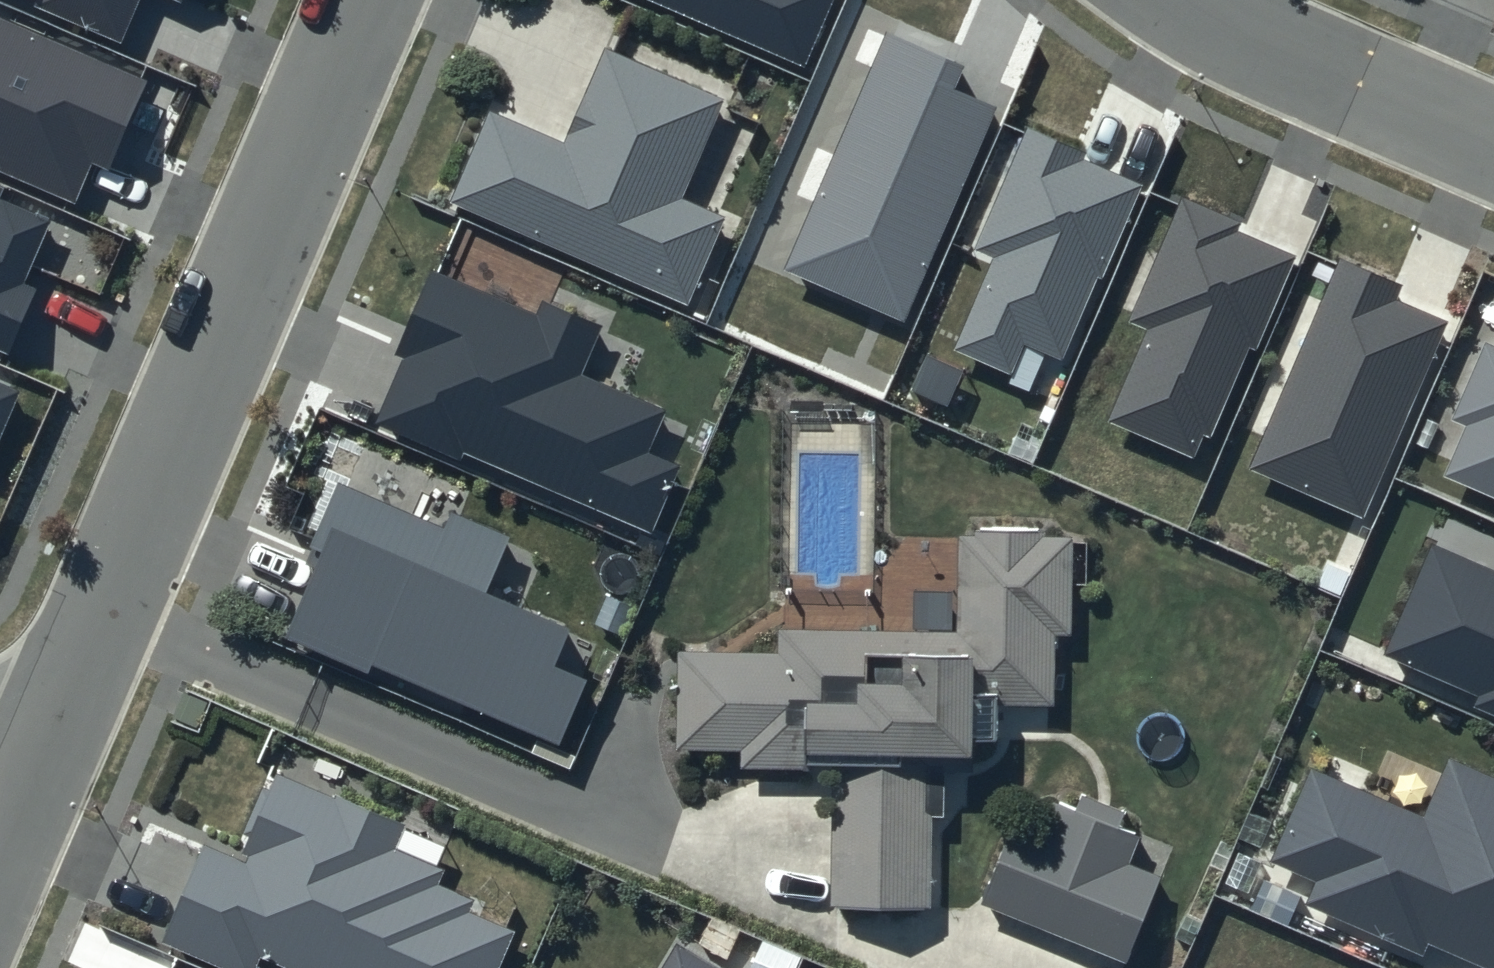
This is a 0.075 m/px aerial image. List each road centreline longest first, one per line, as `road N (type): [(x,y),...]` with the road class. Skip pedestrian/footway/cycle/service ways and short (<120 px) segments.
road 1 (residential): [(40,756),(367,0)]
road 2 (residential): [(1178,0),(1493,149)]

